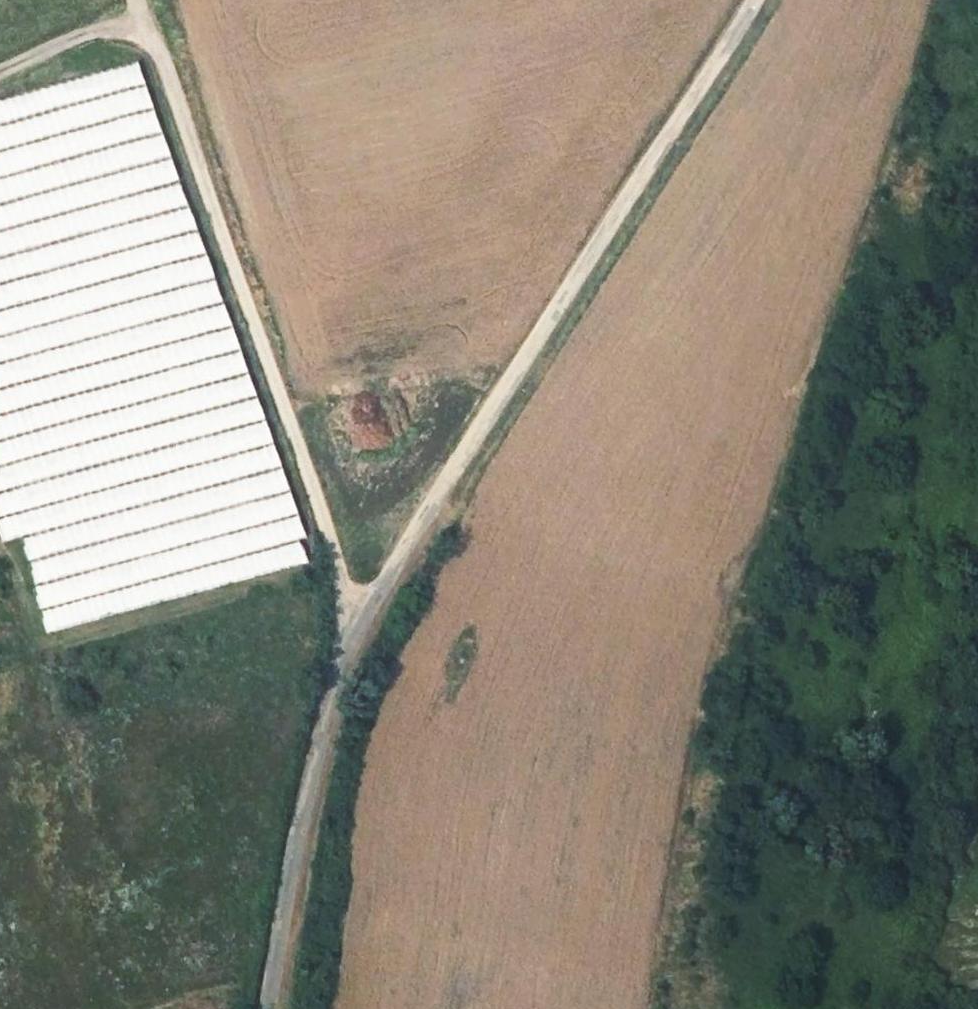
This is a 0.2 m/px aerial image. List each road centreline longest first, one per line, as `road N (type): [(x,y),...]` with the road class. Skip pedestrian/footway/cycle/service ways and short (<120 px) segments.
road 1 (unclassified): [(758,0),(370,602),(316,772),(271,1008)]
road 2 (track): [(370,602),(352,592),(130,0)]

